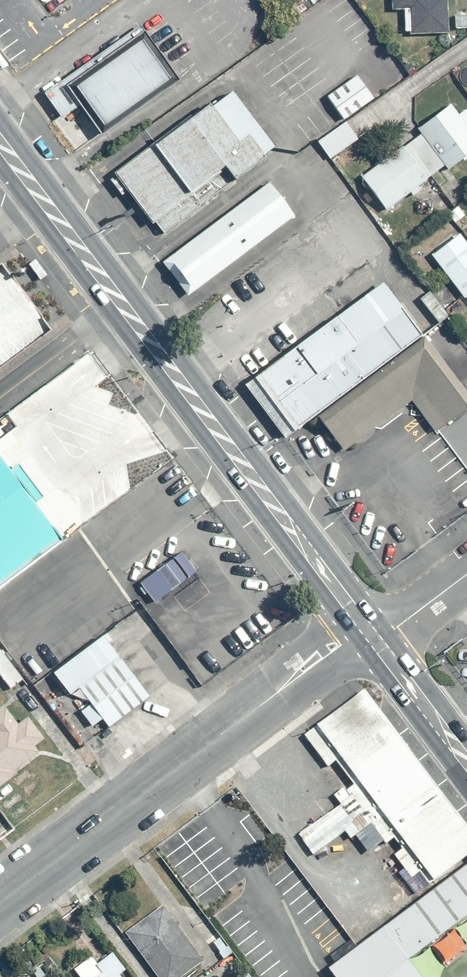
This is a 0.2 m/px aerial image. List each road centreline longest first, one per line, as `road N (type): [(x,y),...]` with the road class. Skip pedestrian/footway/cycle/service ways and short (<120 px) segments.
road 1 (secondary): [(0,118),(385,632)]
road 2 (secondary): [(355,642),(0,171)]
road 3 (residential): [(355,642),(0,901)]
road 4 (secondary): [(466,785),(355,642)]
road 5 (secondary): [(385,632),(466,742)]

